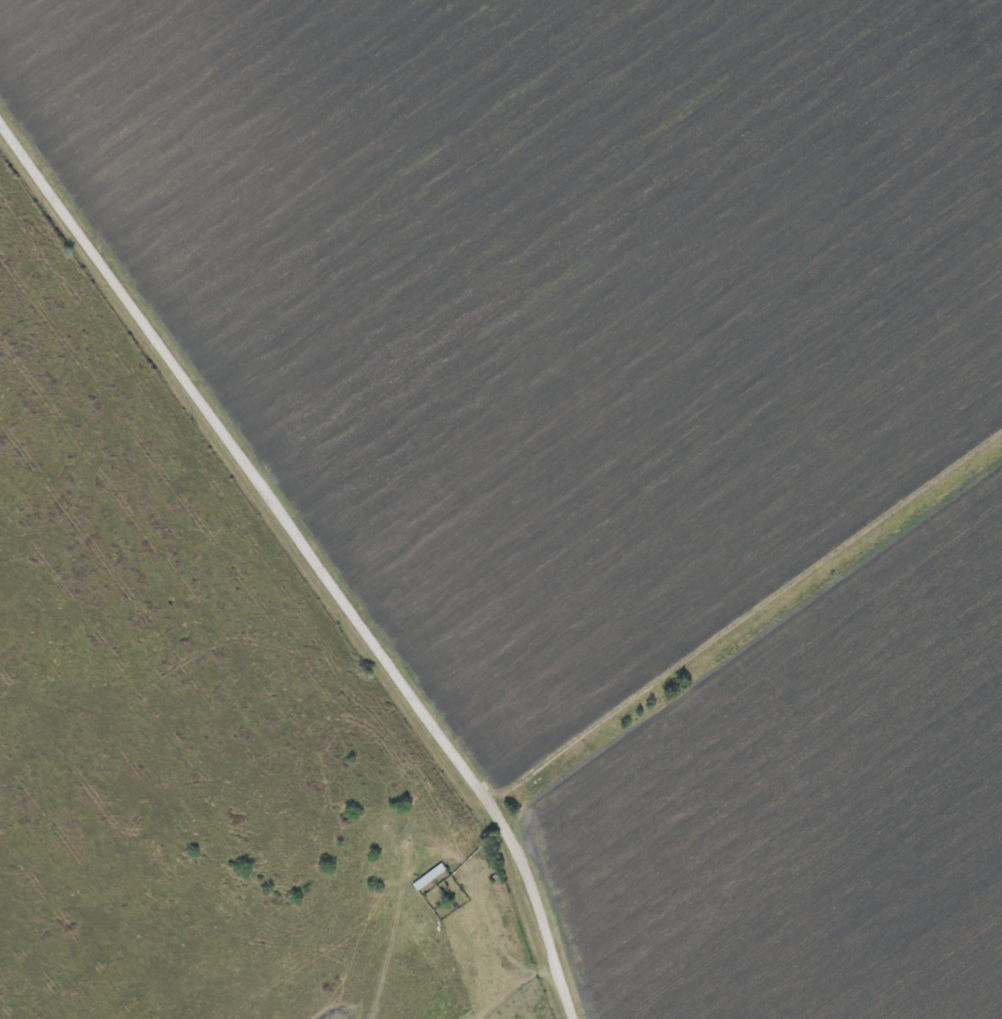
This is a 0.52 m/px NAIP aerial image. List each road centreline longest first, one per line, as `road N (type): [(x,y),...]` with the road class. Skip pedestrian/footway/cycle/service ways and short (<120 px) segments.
road 1 (track): [(1001,433),(487,800)]
road 2 (residential): [(327,579),(0,115)]
road 3 (residential): [(577,1018),(502,825),(327,579)]

